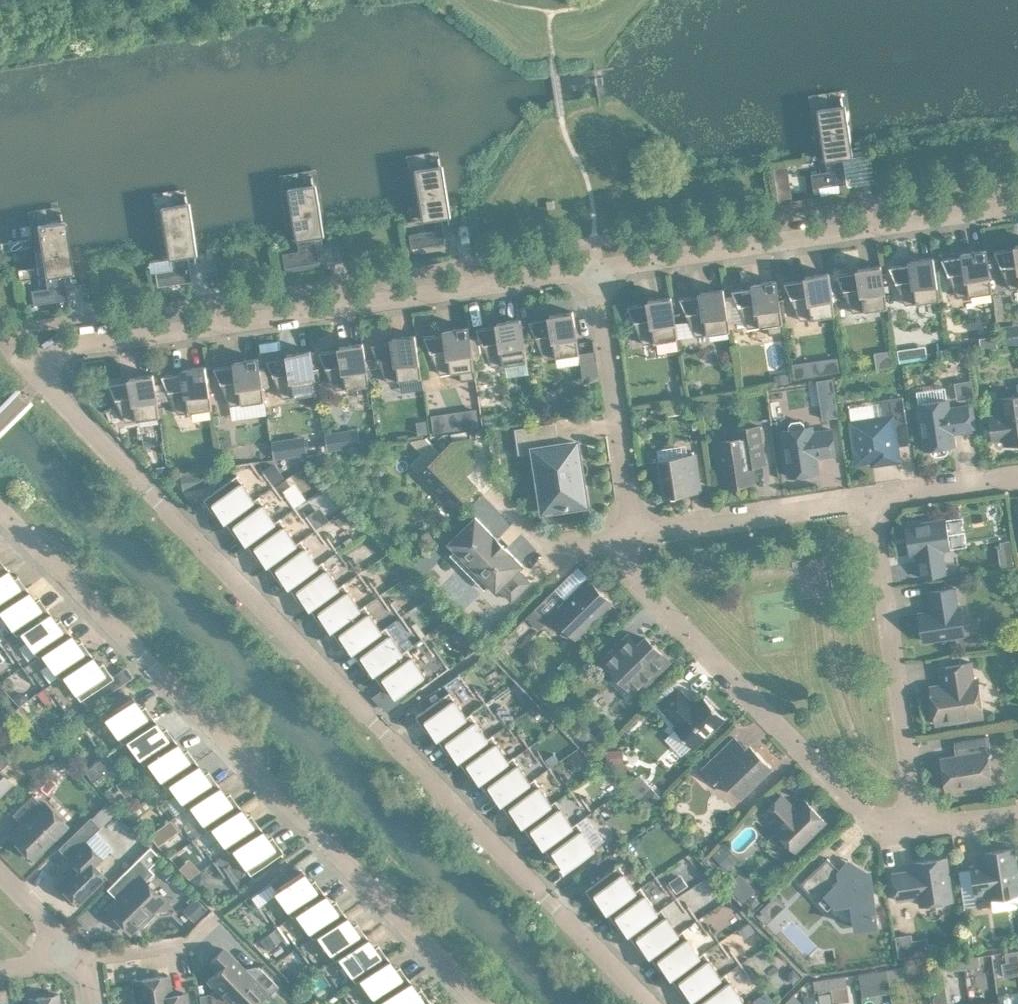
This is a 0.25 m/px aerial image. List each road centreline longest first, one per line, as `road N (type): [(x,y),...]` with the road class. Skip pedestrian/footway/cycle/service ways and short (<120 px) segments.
road 1 (residential): [(653,1003),(41,375),(34,358),(63,343),(599,266)]
road 2 (residential): [(487,1003),(0,507)]
road 3 (residential): [(615,533),(626,570),(861,808),(917,820)]
road 4 (residential): [(599,266),(1017,202)]
road 5 (residential): [(917,820),(870,491)]
road 6 (residential): [(637,526),(599,266)]
road 7 (residential): [(870,491),(637,526)]
road 8 (residential): [(1017,469),(870,491)]
road 9 (residential): [(615,533),(538,538),(501,495)]

